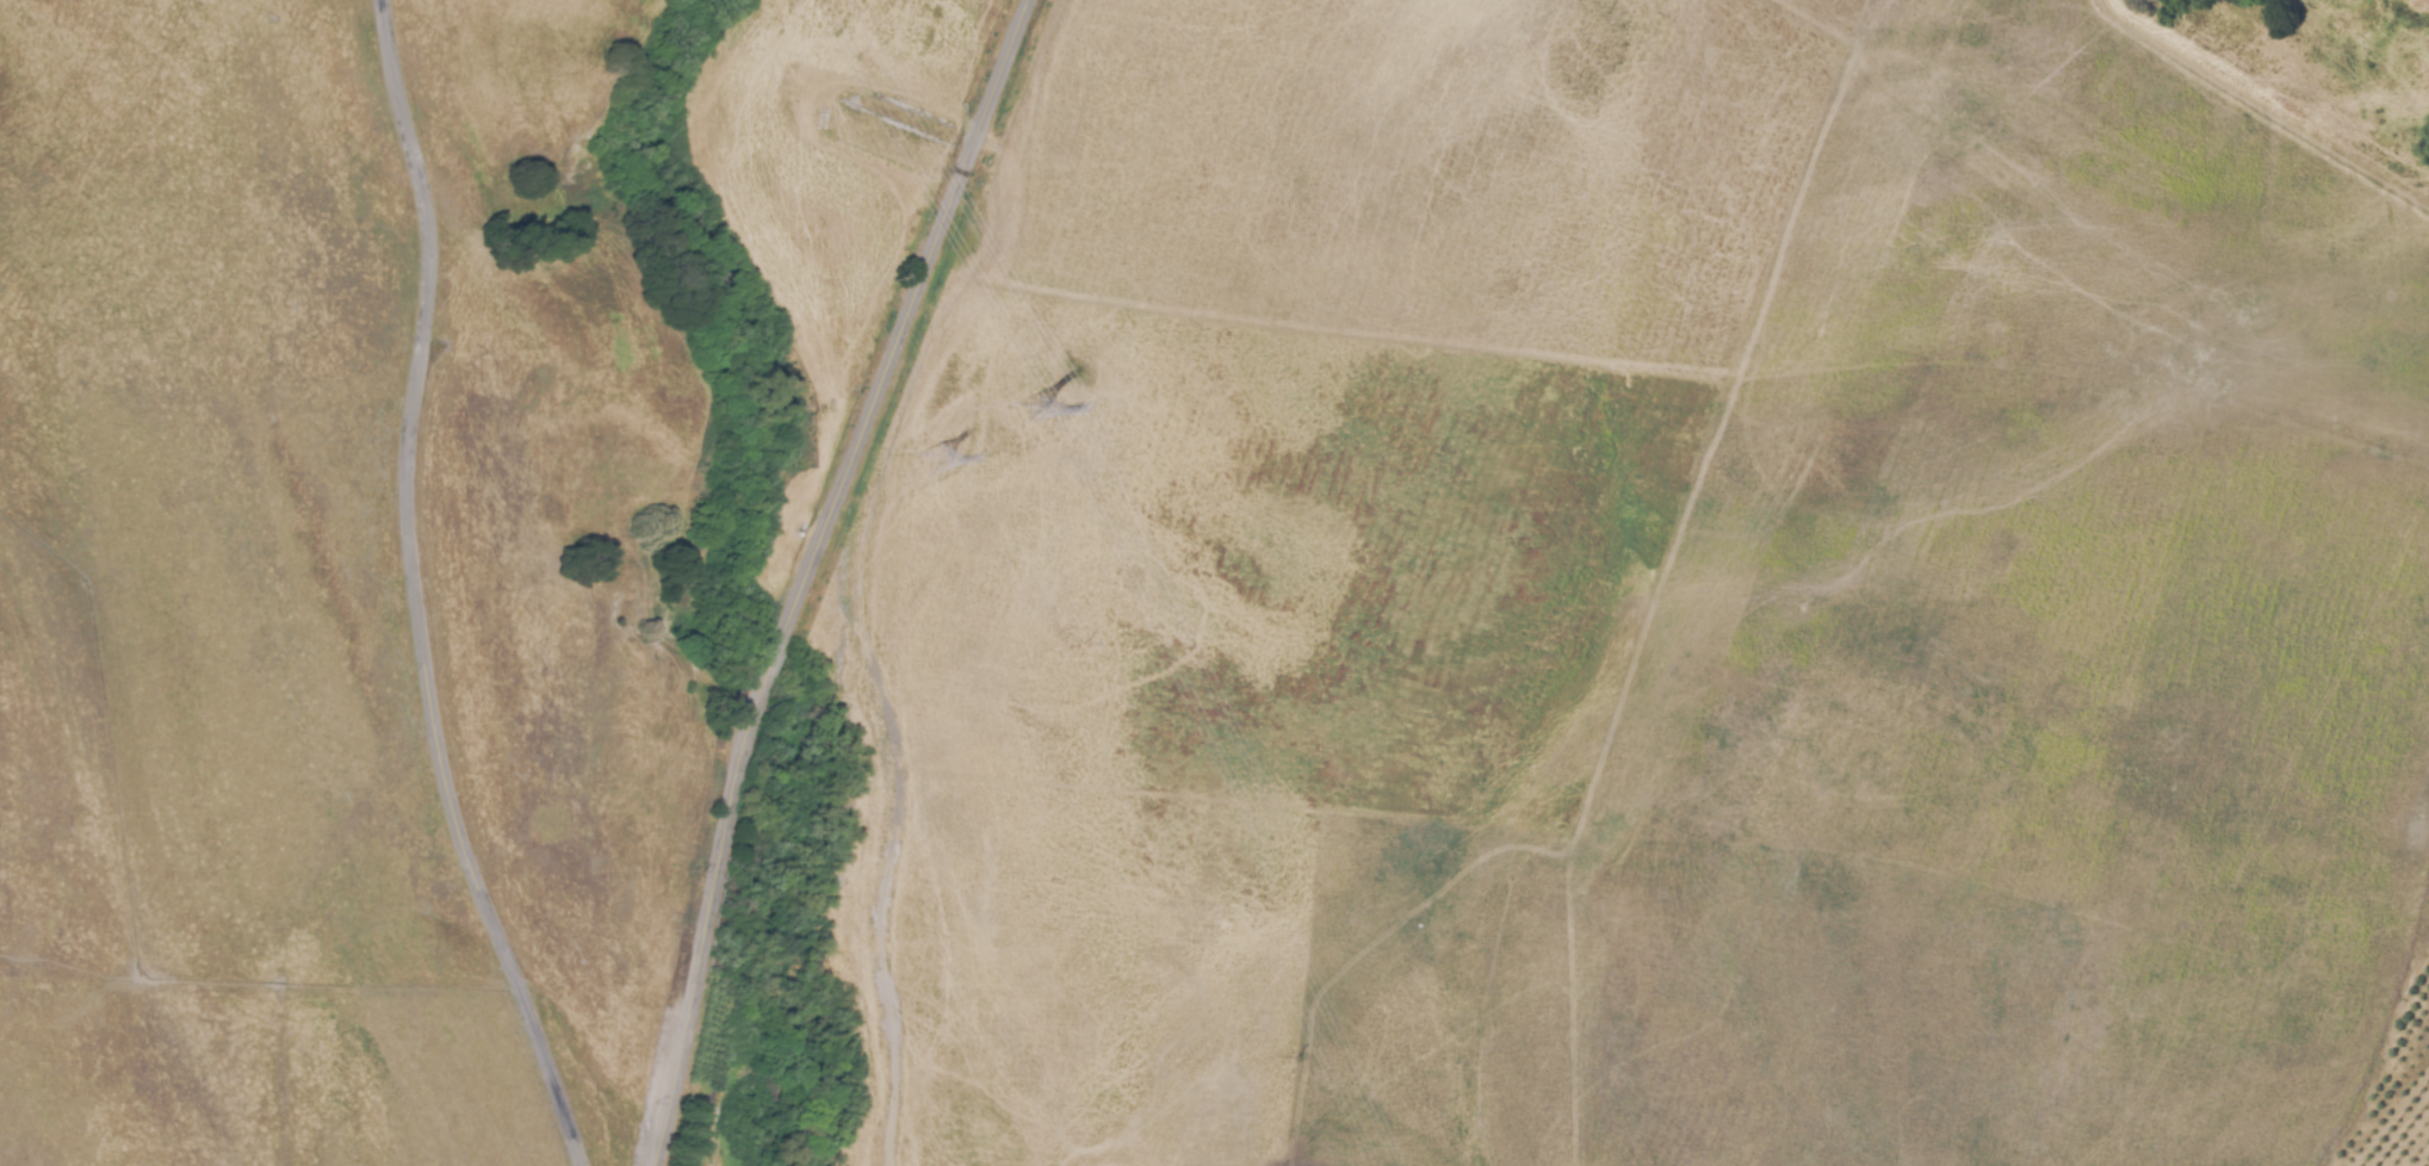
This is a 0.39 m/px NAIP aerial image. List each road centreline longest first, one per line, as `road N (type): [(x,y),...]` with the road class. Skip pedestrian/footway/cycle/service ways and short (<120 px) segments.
road 1 (residential): [(656,1165),(743,745),(1029,0)]
road 2 (residential): [(581,1165),(466,849),(433,702),(413,546),(430,229),(388,0)]

